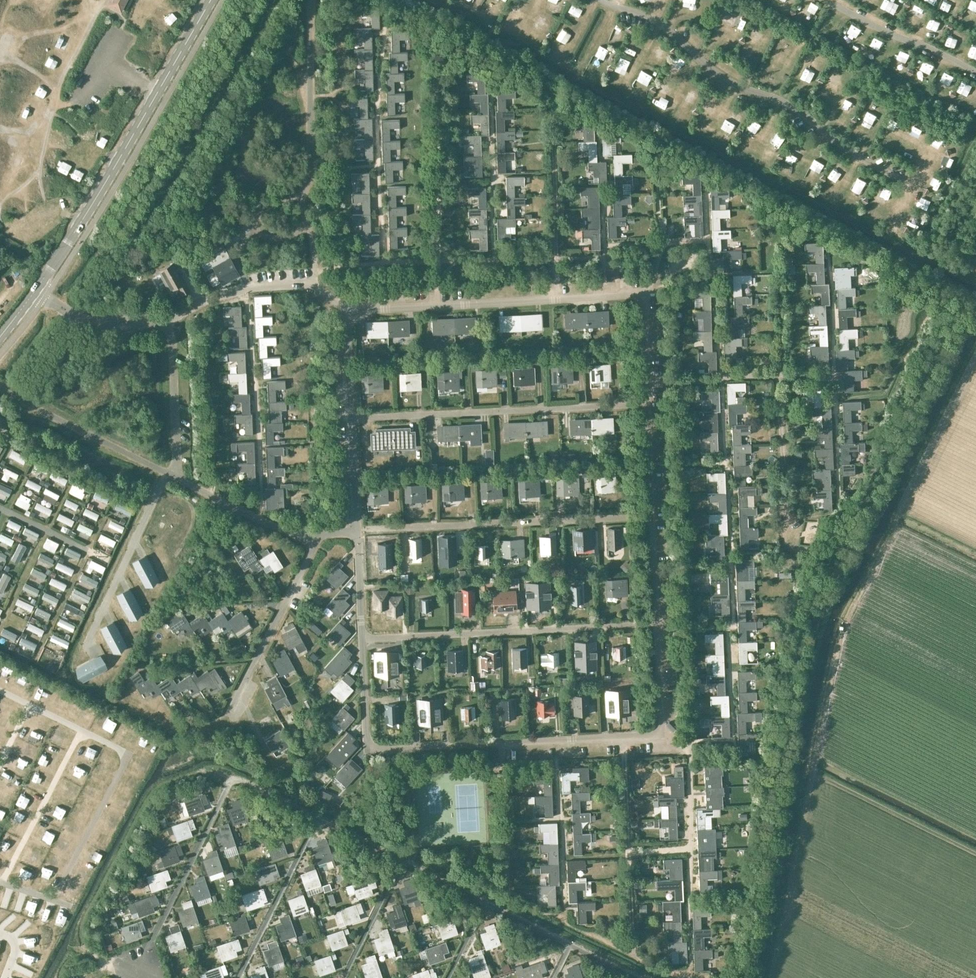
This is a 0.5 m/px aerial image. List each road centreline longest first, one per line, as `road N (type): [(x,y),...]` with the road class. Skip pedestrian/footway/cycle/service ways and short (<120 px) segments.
road 1 (residential): [(649,289),(348,305),(372,740),(387,750),(667,736),(652,379)]
road 2 (track): [(772,977),(845,625),(975,359)]
road 3 (secondary): [(0,342),(83,225),(214,0)]

